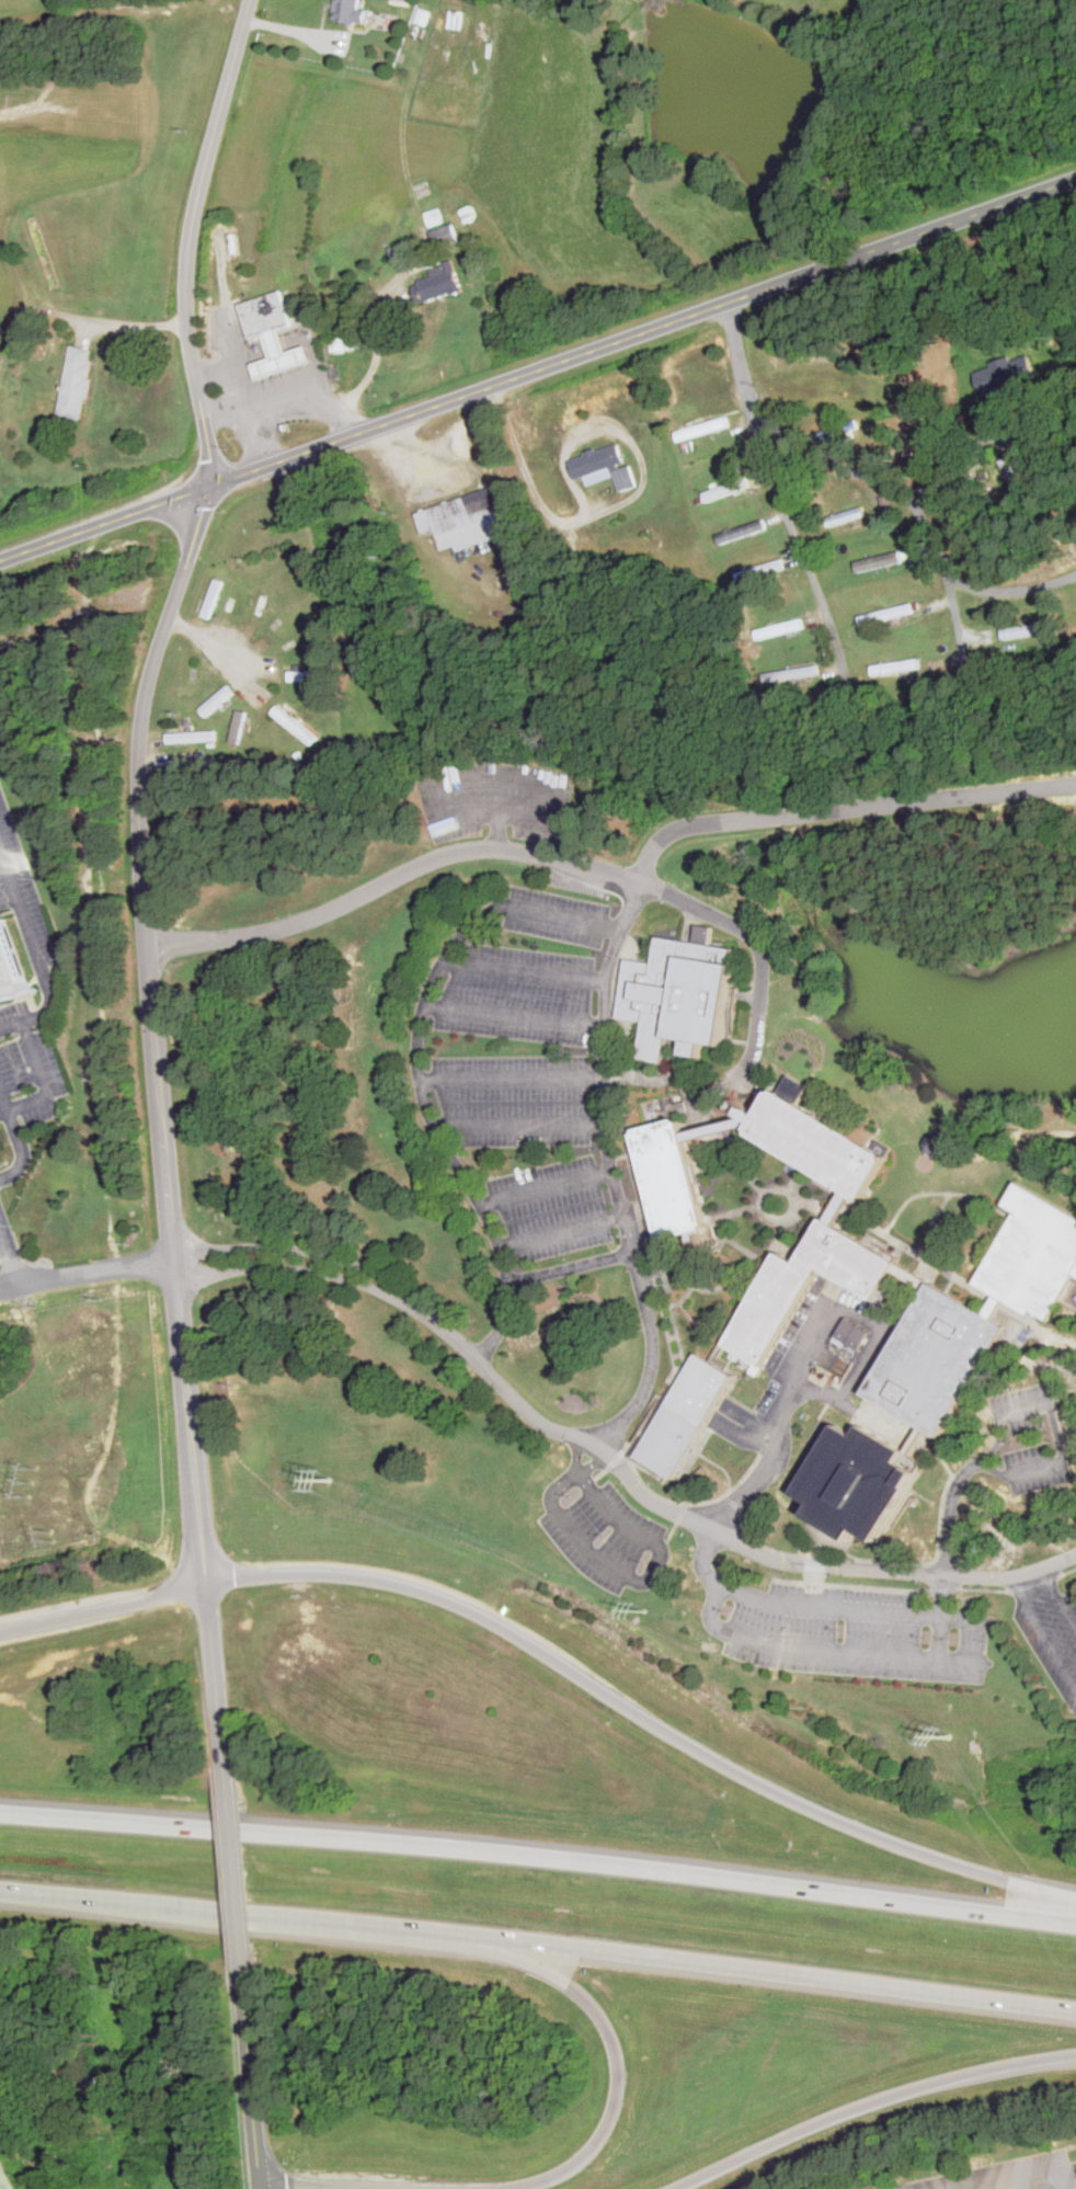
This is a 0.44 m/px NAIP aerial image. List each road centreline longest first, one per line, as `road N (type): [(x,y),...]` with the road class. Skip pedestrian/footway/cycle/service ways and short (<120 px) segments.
road 1 (tertiary): [(225,1765),(172,1250),(138,777),(150,671),(210,486),(186,272),(249,0)]
road 2 (primary): [(0,559),(1075,178)]
road 3 (motorway): [(1075,1923),(410,1839),(0,1809)]
road 4 (motorway): [(0,1894),(438,1934),(1075,2009)]
road 5 (motorway): [(1075,1897),(960,1868),(828,1820),(436,1595),(348,1575),(206,1580)]
road 6 (residential): [(146,946),(266,932),(447,856),(514,851),(642,881),(748,932),(763,969),(755,1042),(744,1065)]
road 7 (residential): [(435,1322),(527,1411),(607,1452),(651,1501),(760,1552),(998,1576),(1075,1553)]
road 8 (motorway): [(438,1934),(552,1972),(592,2004),(618,2070),(604,2131),(568,2168),(519,2186),(260,2179)]
road 9 (residential): [(642,881),(661,840),(685,826),(1075,783)]
road 10 (motorway): [(673,2188),(882,2099),(1075,2053)]
road 11 (residential): [(728,300),(756,427),(844,677)]
road 12 (residential): [(632,1255),(605,1122),(604,1002),(642,881)]
road 13 (residential): [(959,655),(947,573),(930,527),(912,504),(756,427)]
road 14 (residential): [(435,1322),(391,1284),(320,1254),(274,1246),(172,1250)]
road 15 (residential): [(175,1279),(251,1268),(311,1270),(382,1292),(435,1322)]
road 16 (tertiary): [(260,2188),(241,1966)]
road 17 (motorway): [(206,1580),(0,1633)]
road 18 (residential): [(599,1447),(642,1394),(652,1364),(632,1255)]
road 19 (tertiary): [(241,1966),(225,1765)]
road 20 (residential): [(174,1265),(75,1274),(0,1291)]
road 21 (residential): [(947,573),(991,592),(1075,575)]

